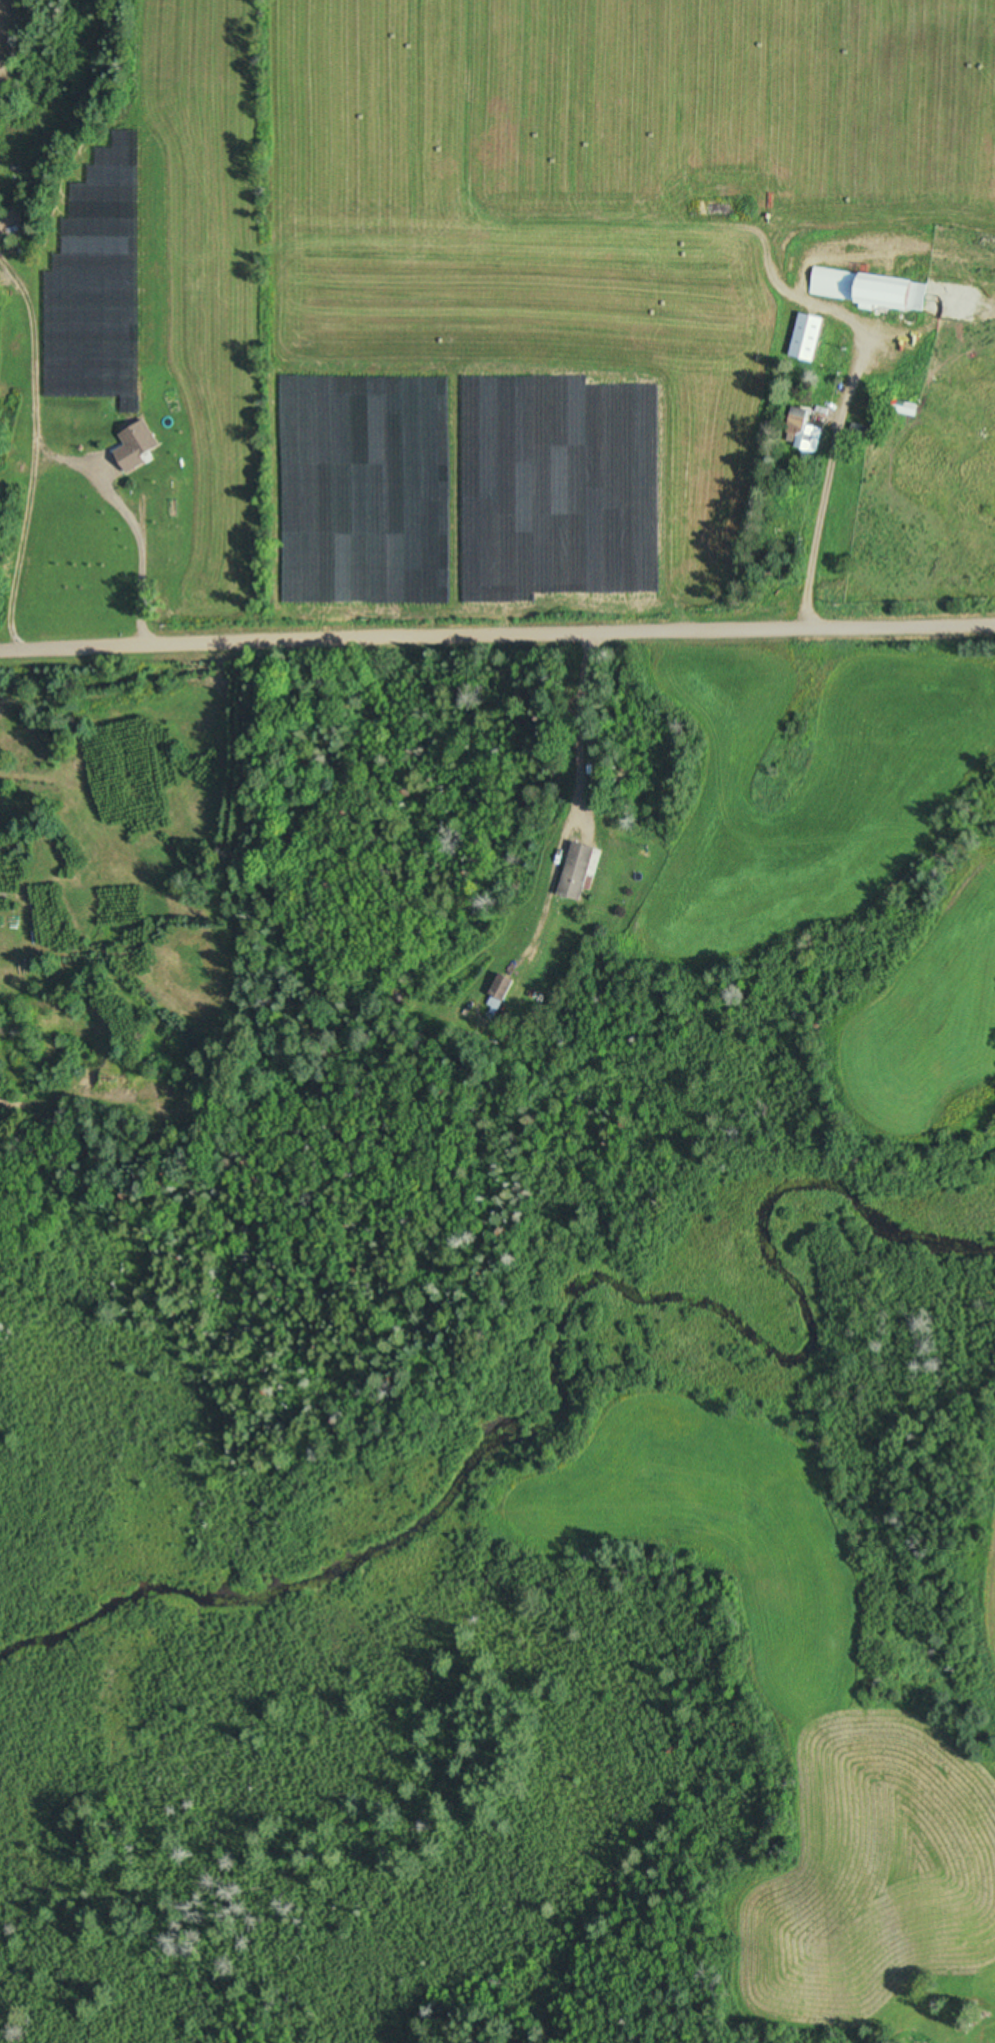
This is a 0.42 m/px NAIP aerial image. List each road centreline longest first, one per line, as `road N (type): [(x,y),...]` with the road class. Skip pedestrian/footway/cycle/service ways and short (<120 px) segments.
road 1 (residential): [(0,625),(994,621)]

